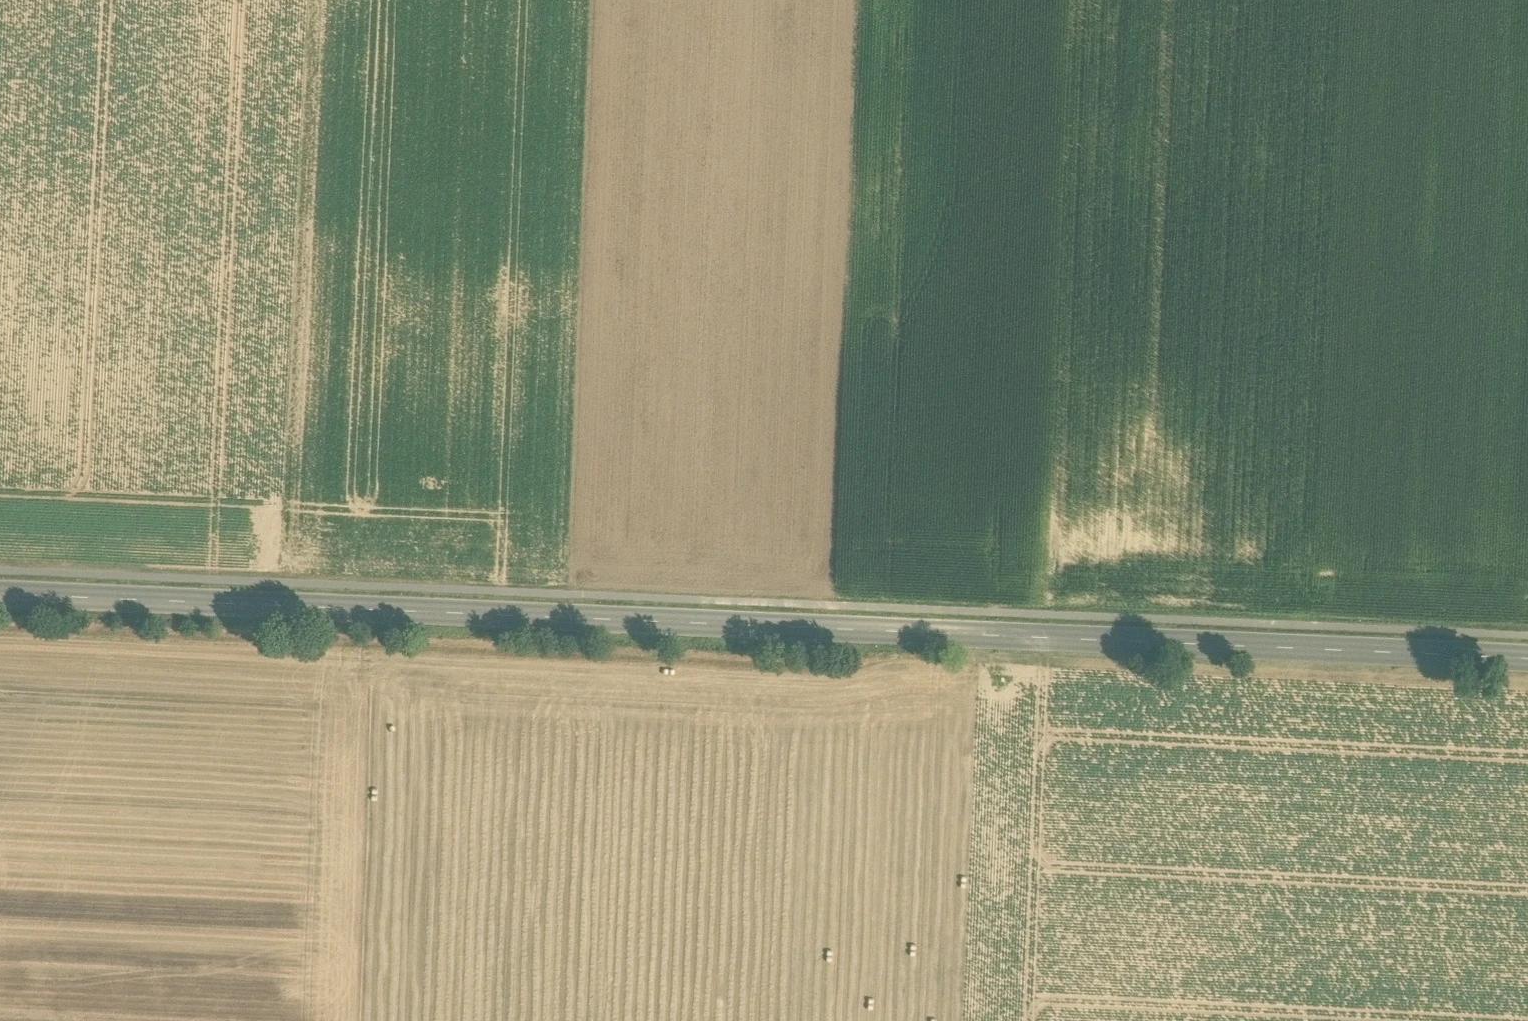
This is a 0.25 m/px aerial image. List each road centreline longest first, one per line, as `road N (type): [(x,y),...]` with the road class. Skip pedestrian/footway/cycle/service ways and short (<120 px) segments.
road 1 (tertiary): [(0,596),(1527,660)]

